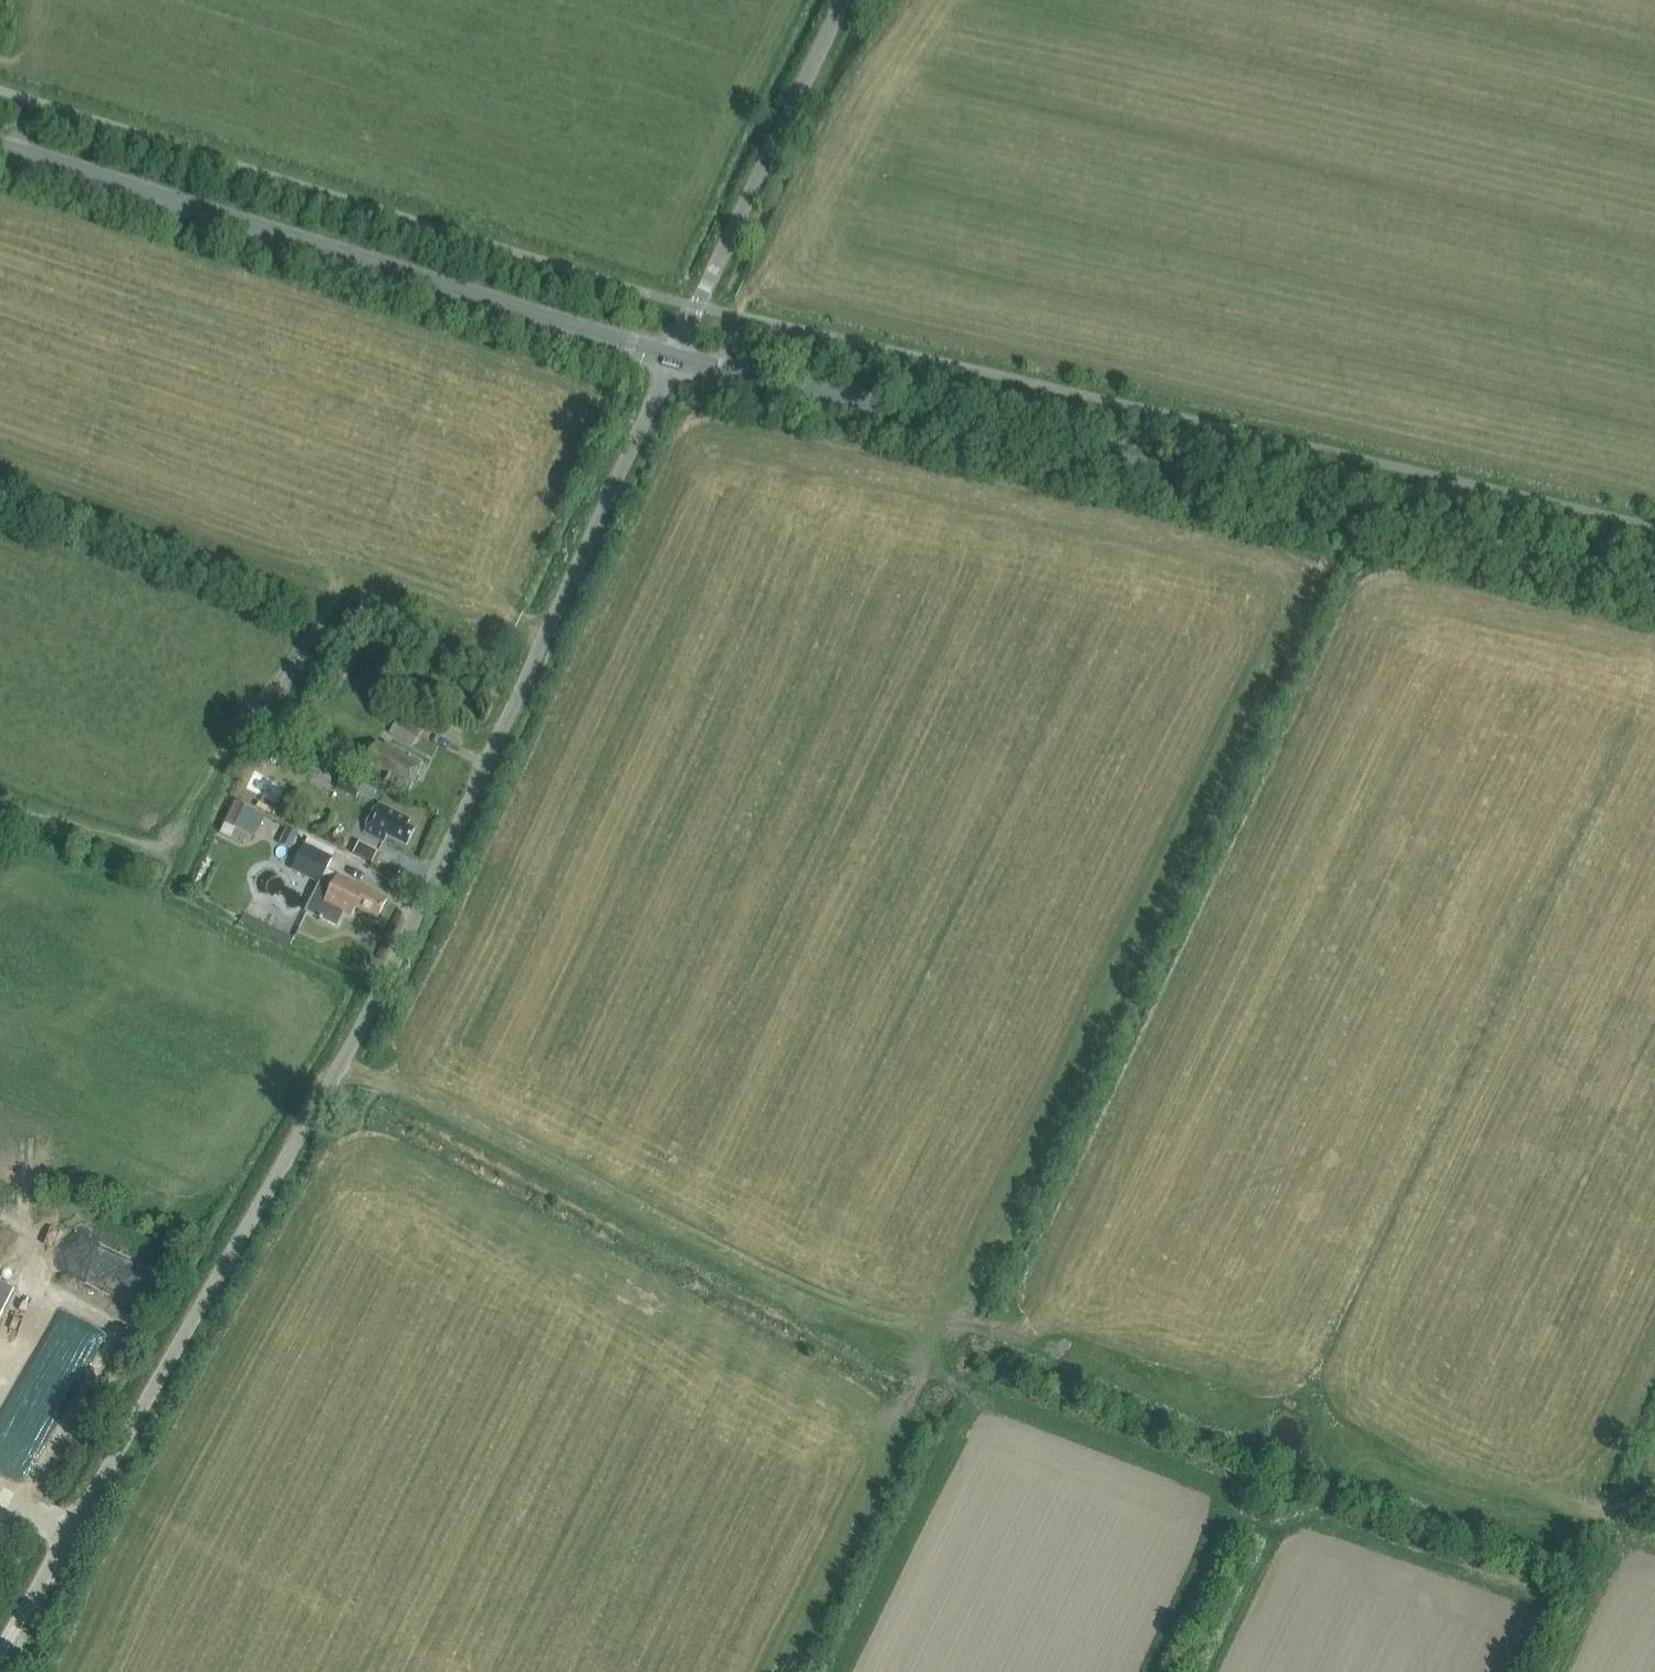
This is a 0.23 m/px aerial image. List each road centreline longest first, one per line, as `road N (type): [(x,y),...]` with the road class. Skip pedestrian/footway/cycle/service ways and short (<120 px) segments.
road 1 (unclassified): [(0,1646),(379,984),(674,361)]
road 2 (tertiary): [(1654,589),(674,361)]
road 3 (tertiary): [(674,361),(0,149)]
road 4 (unclassified): [(674,361),(847,0)]

